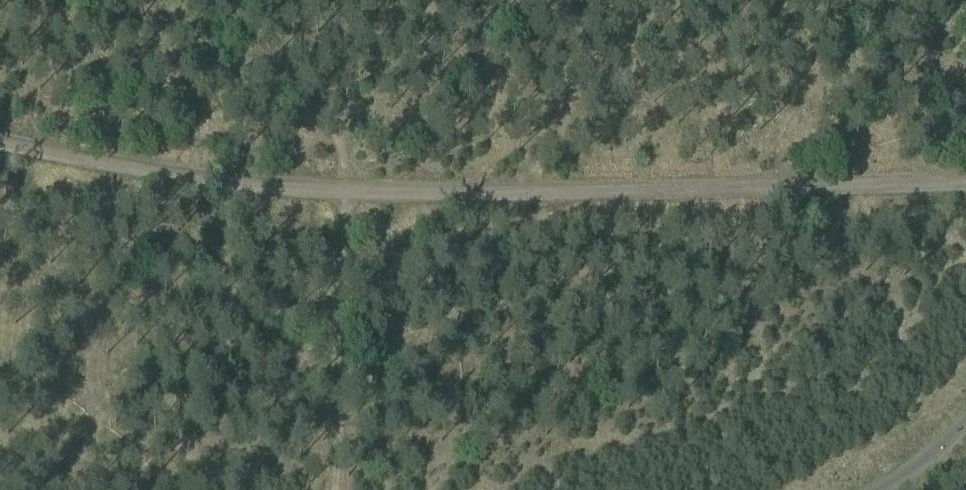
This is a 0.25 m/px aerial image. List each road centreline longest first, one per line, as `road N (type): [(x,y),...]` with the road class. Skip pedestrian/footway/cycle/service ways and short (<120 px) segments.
road 1 (track): [(230,0),(276,51),(304,103),(339,137),(345,192),(333,489)]
road 2 (track): [(521,190),(263,189),(0,139)]
road 3 (track): [(965,183),(521,190)]
road 4 (track): [(521,190),(564,120),(619,0)]

